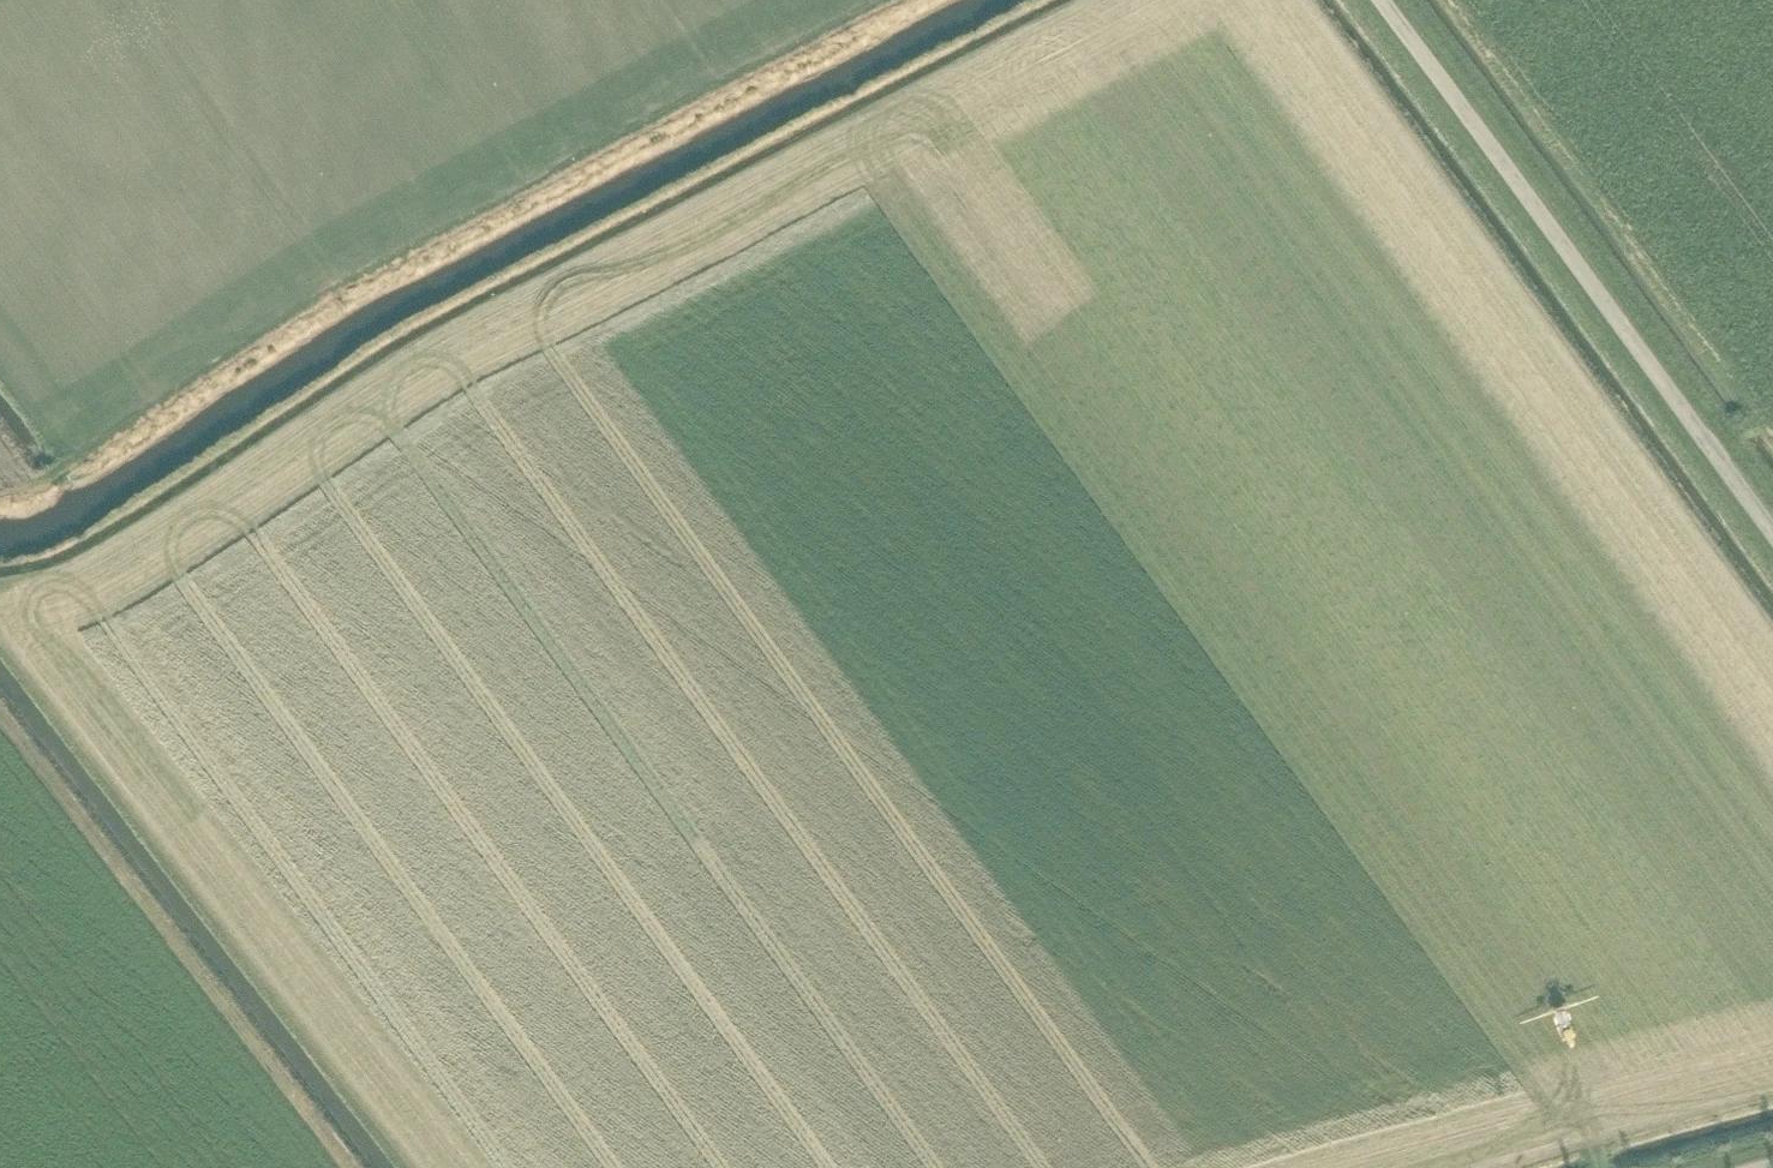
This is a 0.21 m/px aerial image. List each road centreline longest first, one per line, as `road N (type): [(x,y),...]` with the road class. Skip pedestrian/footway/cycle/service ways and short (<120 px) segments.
road 1 (unclassified): [(1772,534),(1380,0)]

